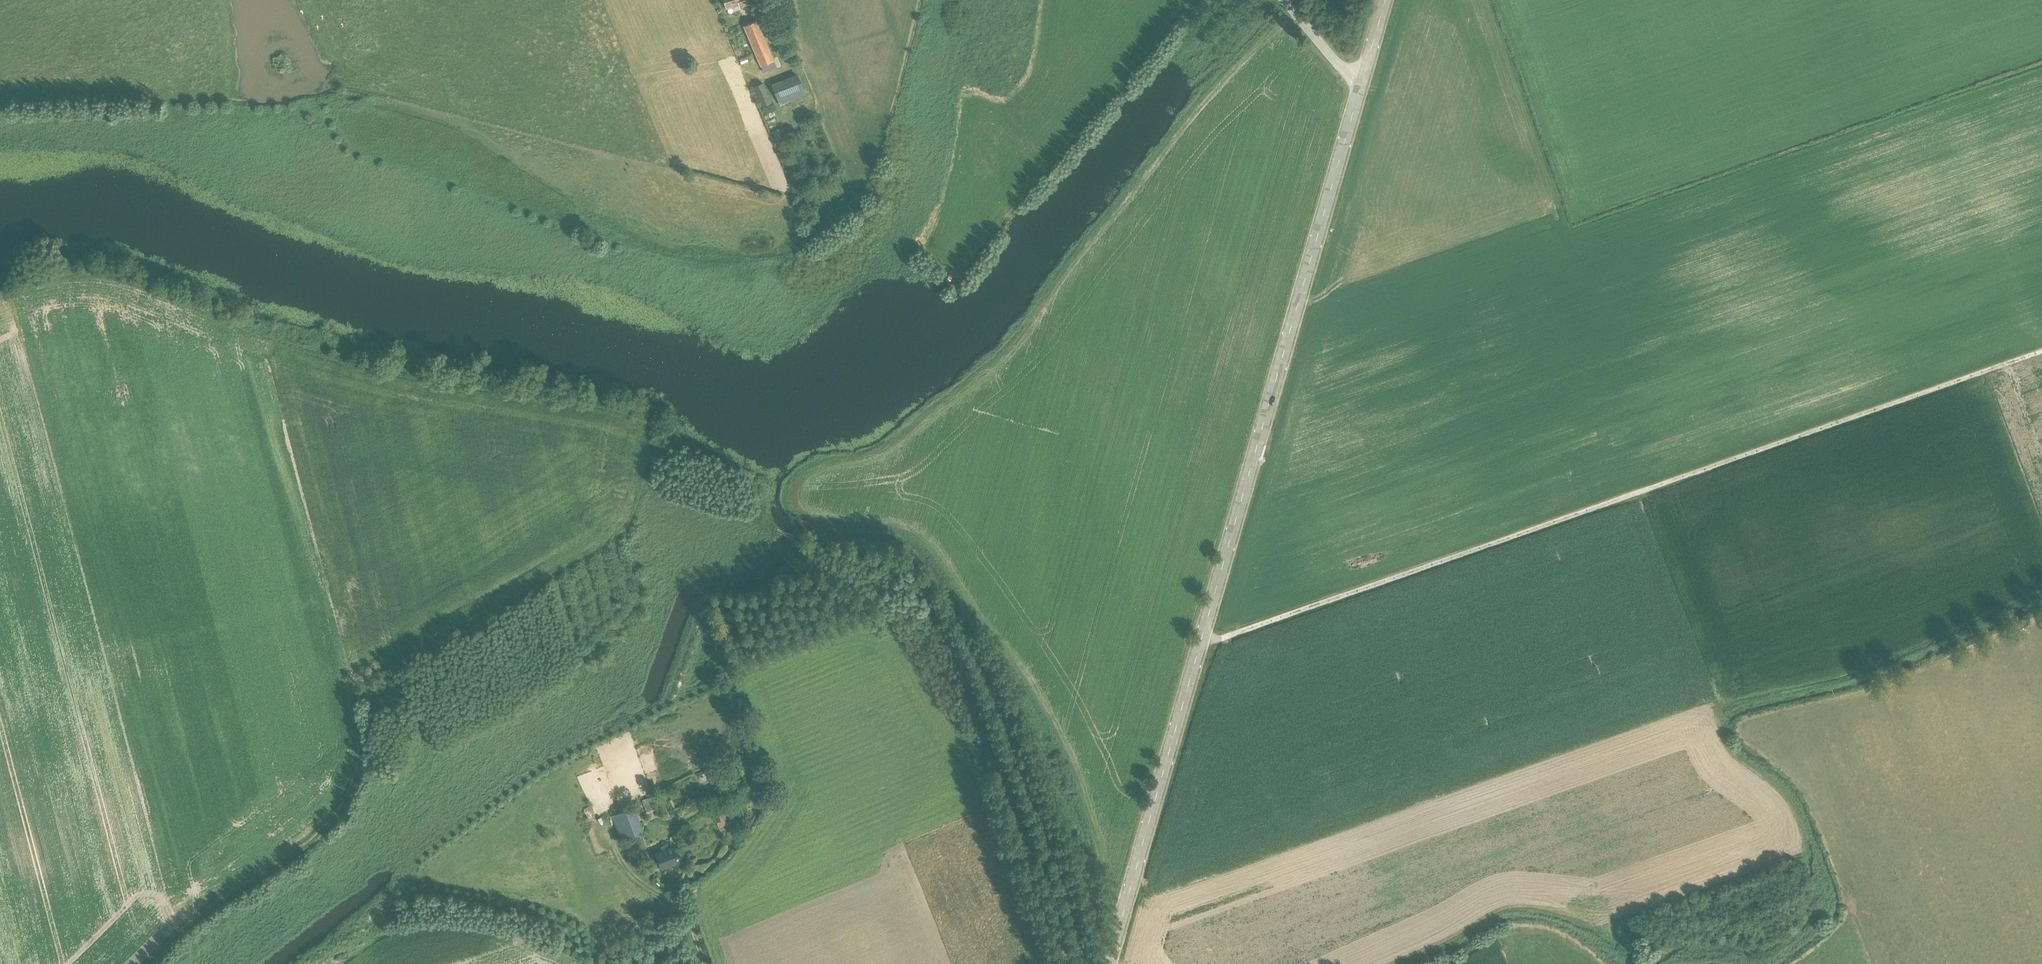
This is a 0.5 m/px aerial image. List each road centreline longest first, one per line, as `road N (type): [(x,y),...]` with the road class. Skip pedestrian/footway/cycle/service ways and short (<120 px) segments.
road 1 (tertiary): [(1363,77),(1109,963)]
road 2 (track): [(142,963),(318,836),(343,806),(363,740),(352,698)]

